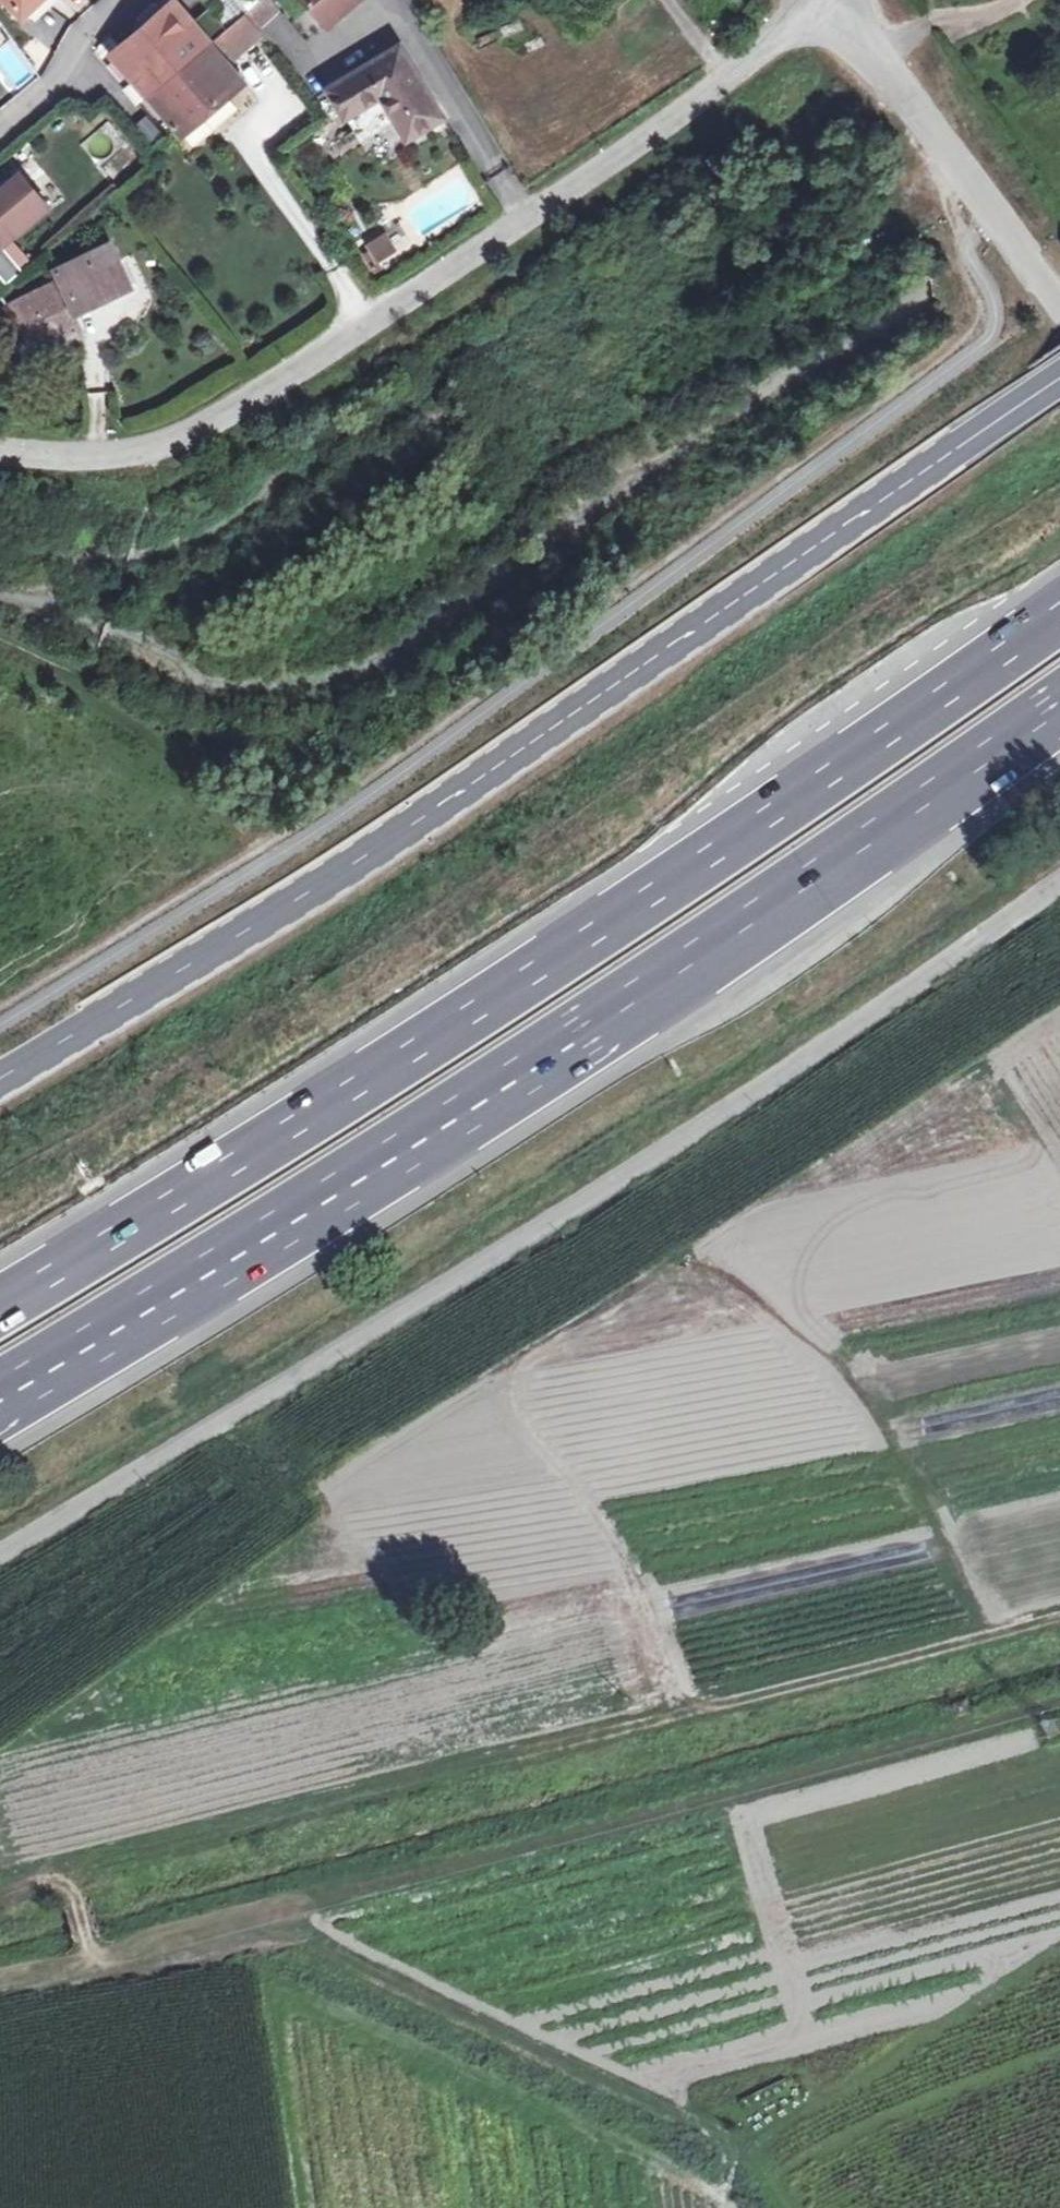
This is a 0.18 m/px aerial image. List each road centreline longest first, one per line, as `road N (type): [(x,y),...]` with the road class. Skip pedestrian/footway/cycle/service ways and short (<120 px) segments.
road 1 (secondary): [(0,1080),(430,815),(1059,376)]
road 2 (motorway): [(0,1401),(610,1021),(1059,703)]
road 3 (motorway): [(1059,614),(721,852),(0,1306)]
road 4 (unclassified): [(1059,880),(790,1068),(389,1322),(0,1552)]
road 5 (track): [(1059,1616),(46,1879)]
road 6 (track): [(1059,1700),(95,1955)]
road 7 (residential): [(805,0),(712,91),(232,414),(114,458),(0,448)]
road 8 (residential): [(841,0),(1059,308)]
road 9 (residential): [(0,128),(49,86),(85,29),(120,0)]

